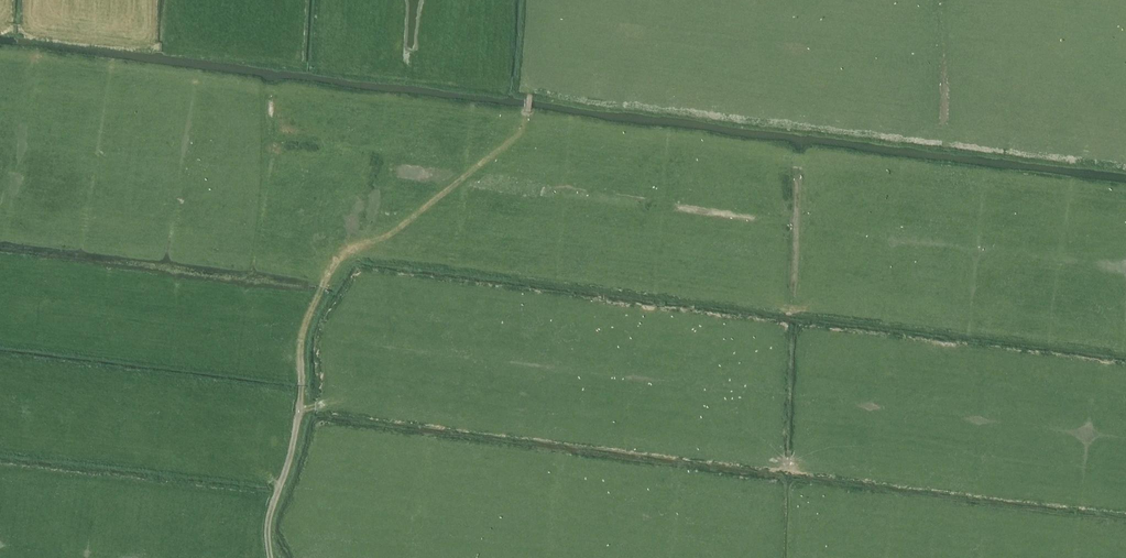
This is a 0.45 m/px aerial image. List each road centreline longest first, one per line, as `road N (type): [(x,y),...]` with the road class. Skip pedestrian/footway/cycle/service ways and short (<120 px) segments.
road 1 (track): [(270,557),(270,509),(305,404),(305,352),(328,280)]

